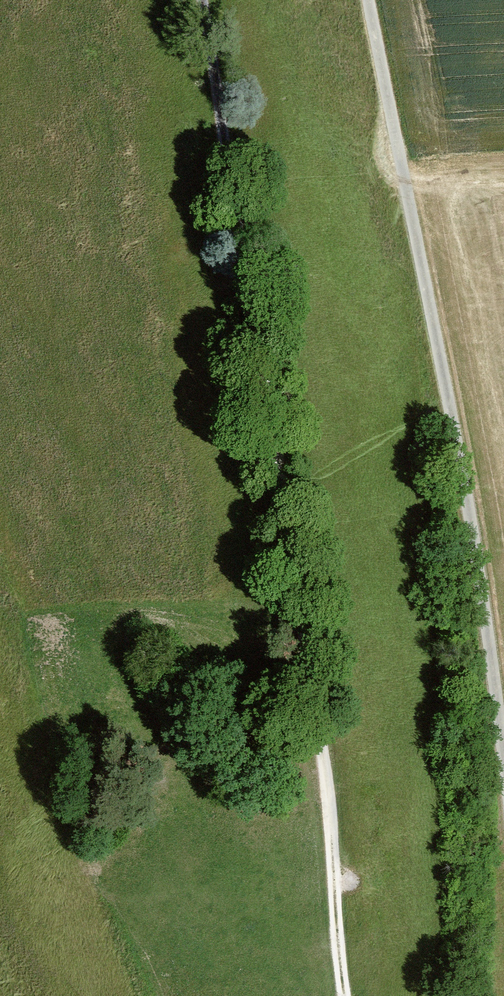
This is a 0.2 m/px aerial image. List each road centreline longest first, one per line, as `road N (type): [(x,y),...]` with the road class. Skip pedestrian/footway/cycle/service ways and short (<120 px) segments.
road 1 (track): [(339,995),(285,525),(201,0)]
road 2 (track): [(365,0),(462,478),(503,776)]

